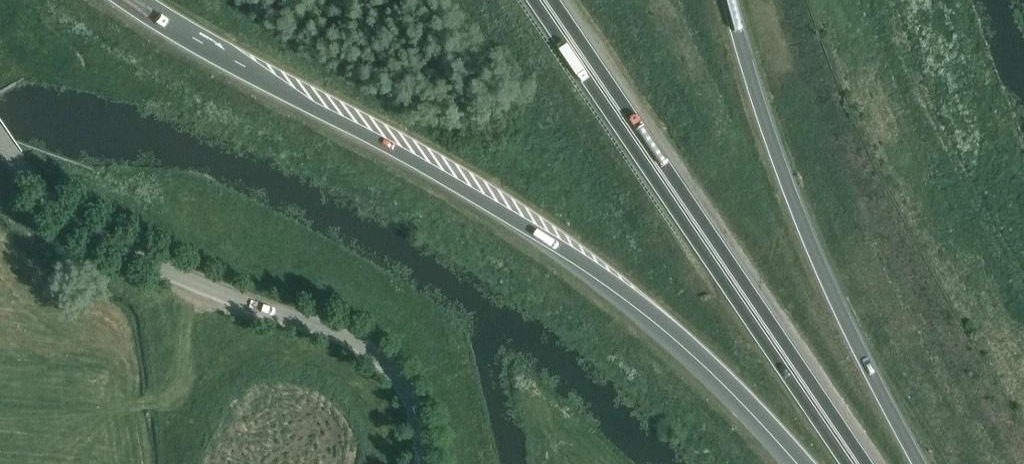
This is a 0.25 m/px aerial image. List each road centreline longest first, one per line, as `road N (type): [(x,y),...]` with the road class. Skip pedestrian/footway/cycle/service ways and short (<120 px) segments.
road 1 (trunk): [(136,0),(421,156),(607,279),(707,364),(802,463)]
road 2 (trunk): [(868,463),(555,0)]
road 3 (trunk): [(534,0),(846,463)]
road 4 (unclassified): [(418,463),(407,396),(376,357),(99,240),(61,215),(0,143)]
road 5 (trunk): [(921,463),(825,278),(764,120),(729,0)]

